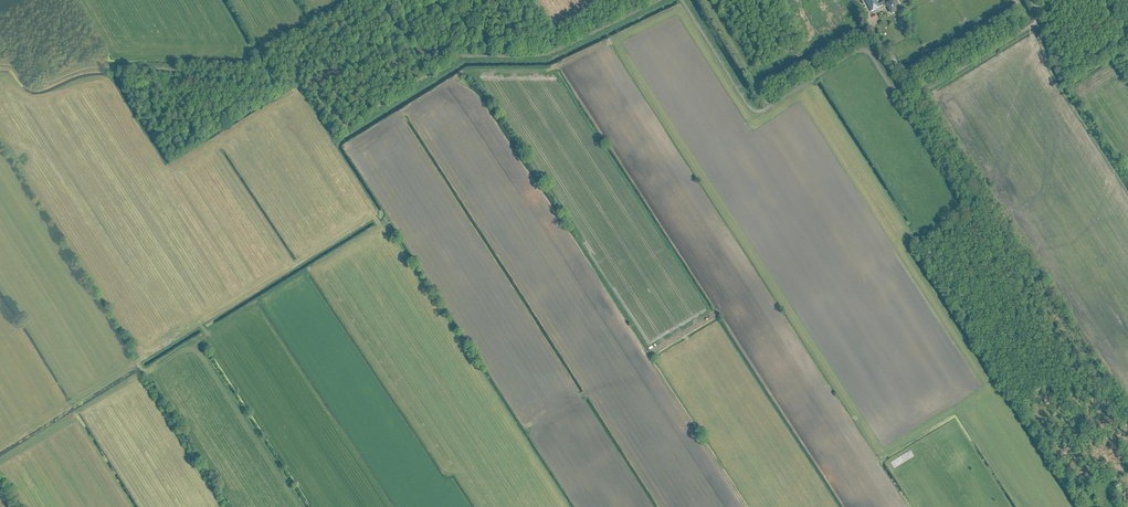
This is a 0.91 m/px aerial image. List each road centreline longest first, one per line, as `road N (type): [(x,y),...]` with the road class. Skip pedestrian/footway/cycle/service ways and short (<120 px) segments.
road 1 (unclassified): [(737,89),(760,113),(860,51),(894,91),(919,91),(1034,24),(1034,0)]
road 2 (track): [(770,106),(704,0)]

